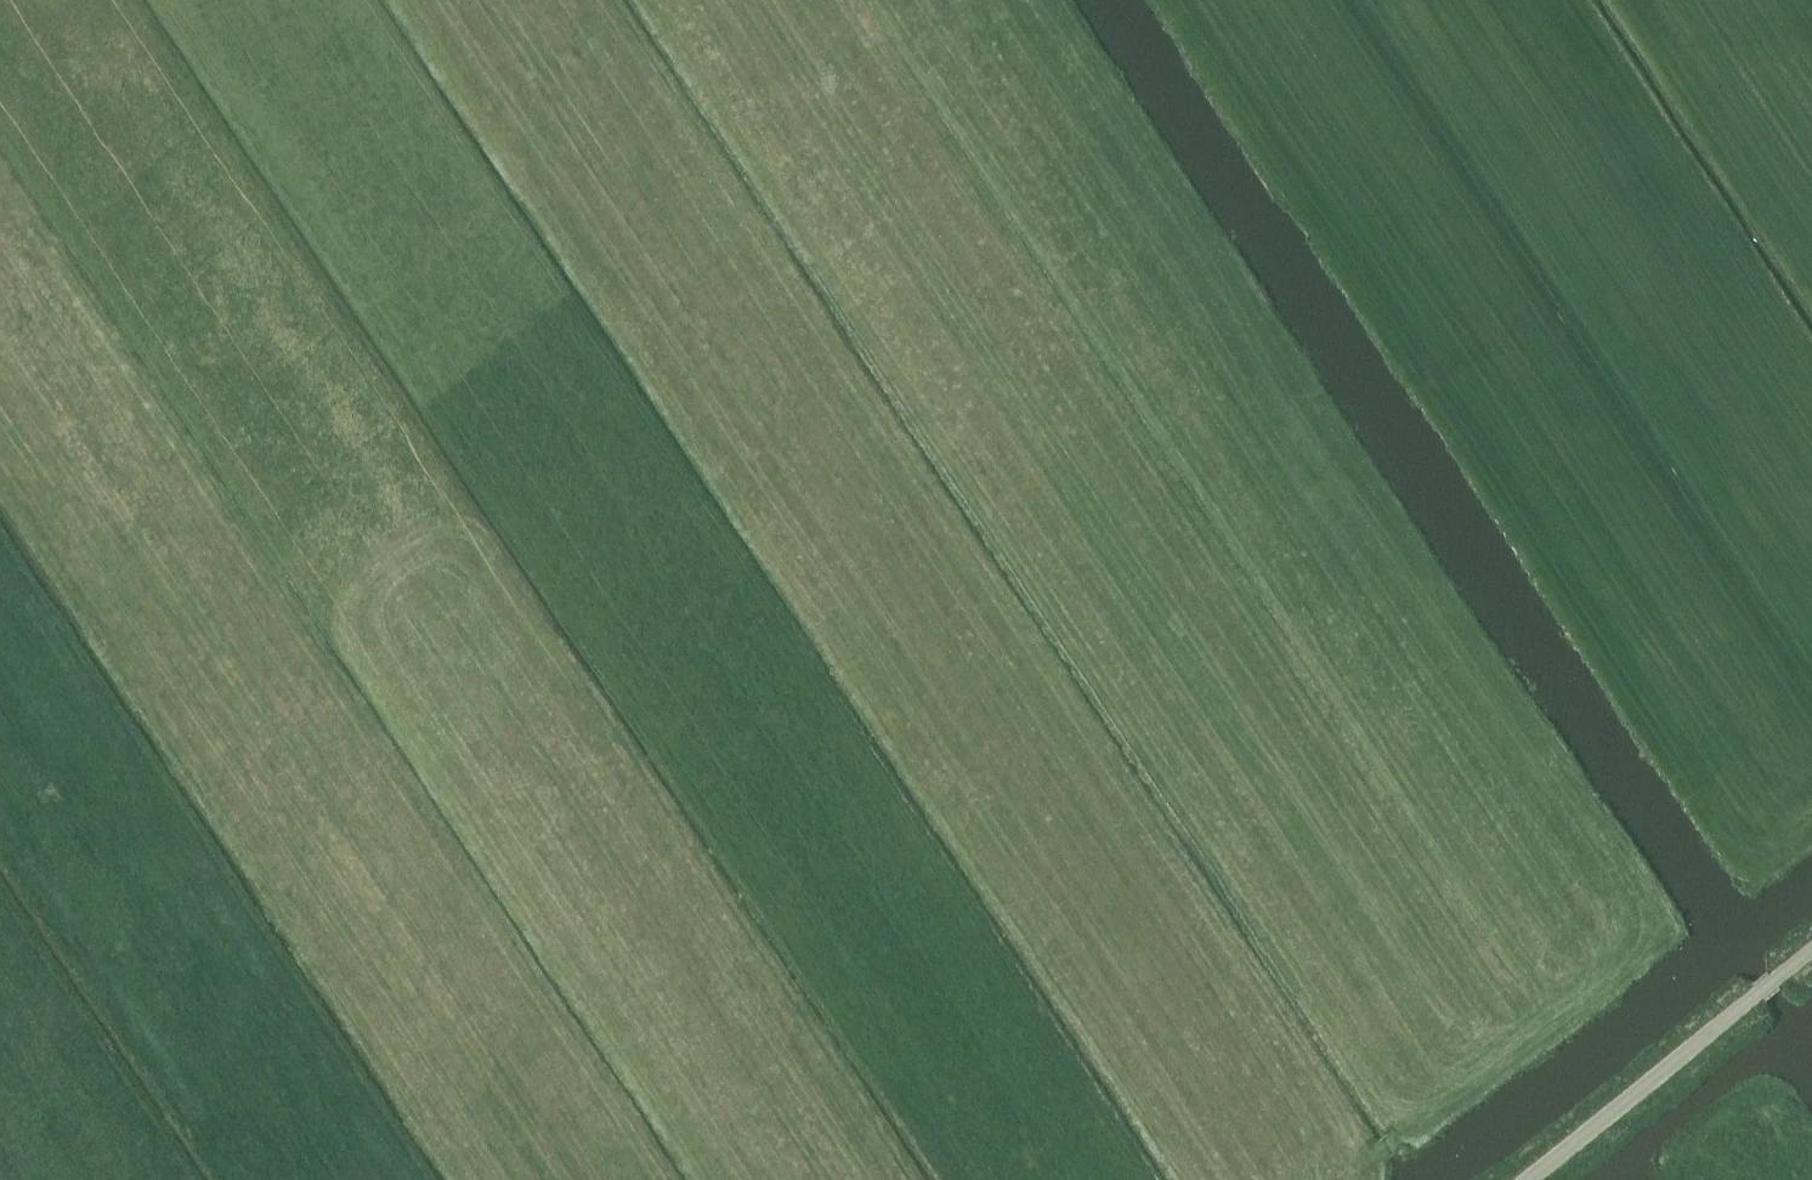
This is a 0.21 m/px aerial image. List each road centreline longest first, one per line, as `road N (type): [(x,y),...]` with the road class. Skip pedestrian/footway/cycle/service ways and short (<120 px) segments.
road 1 (unclassified): [(1530,1179),(1811,954)]
road 2 (track): [(1352,1179),(1395,1145),(1456,1042)]

